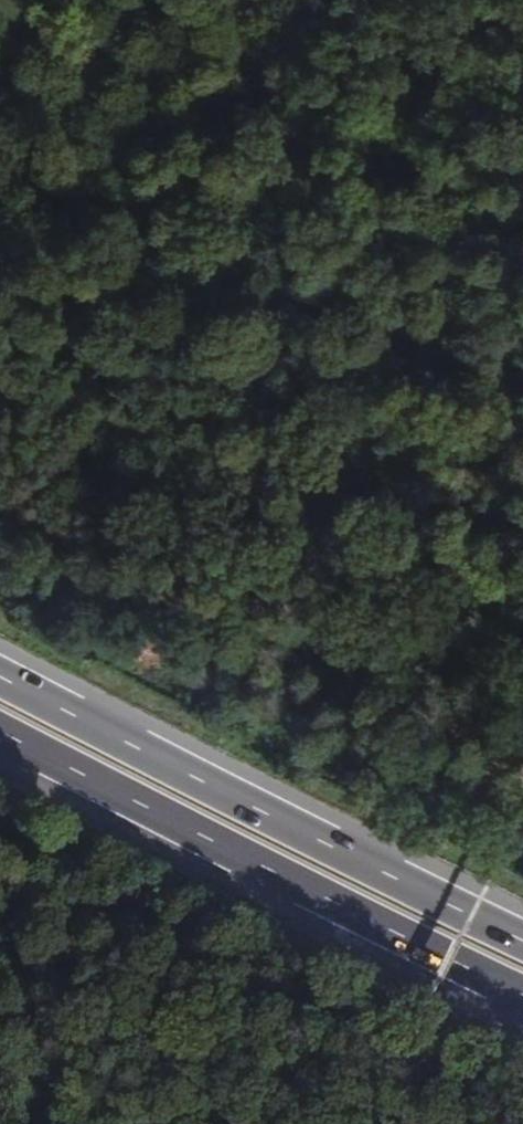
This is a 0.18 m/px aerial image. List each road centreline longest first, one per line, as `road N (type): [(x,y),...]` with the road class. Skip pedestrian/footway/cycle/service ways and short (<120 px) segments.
road 1 (motorway): [(522,941),(0,673)]
road 2 (motorway): [(0,728),(522,993)]
road 3 (track): [(133,0),(0,181)]

